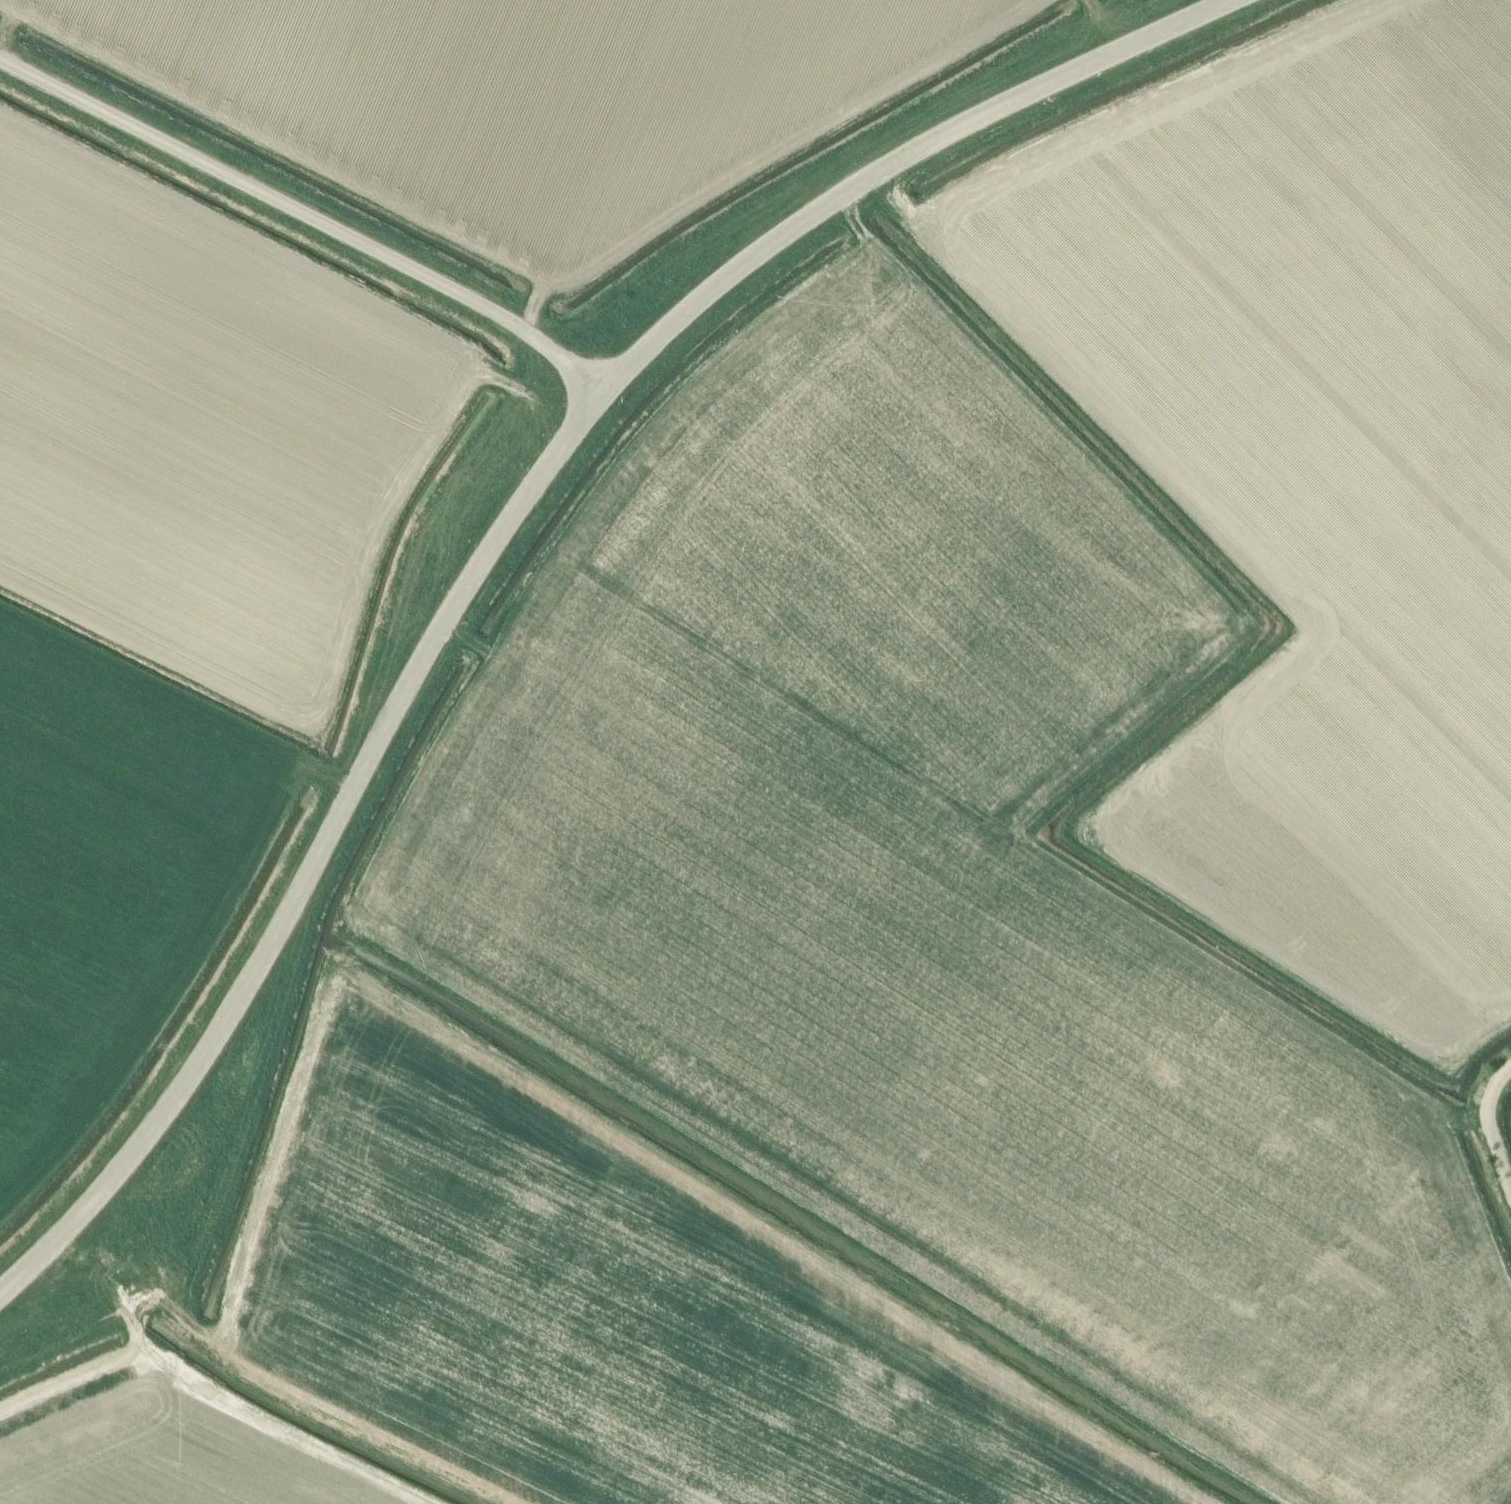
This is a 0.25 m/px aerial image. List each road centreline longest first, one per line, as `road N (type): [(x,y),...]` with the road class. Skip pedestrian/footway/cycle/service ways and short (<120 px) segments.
road 1 (tertiary): [(0,1297),(136,1151),(218,1038),(462,593),(600,399)]
road 2 (tertiary): [(600,399),(748,261),(868,181),(986,115),(1236,0)]
road 3 (unclassified): [(600,399),(505,320),(0,62)]
road 4 (unclassified): [(1510,1189),(1489,1114),(1510,1068)]

